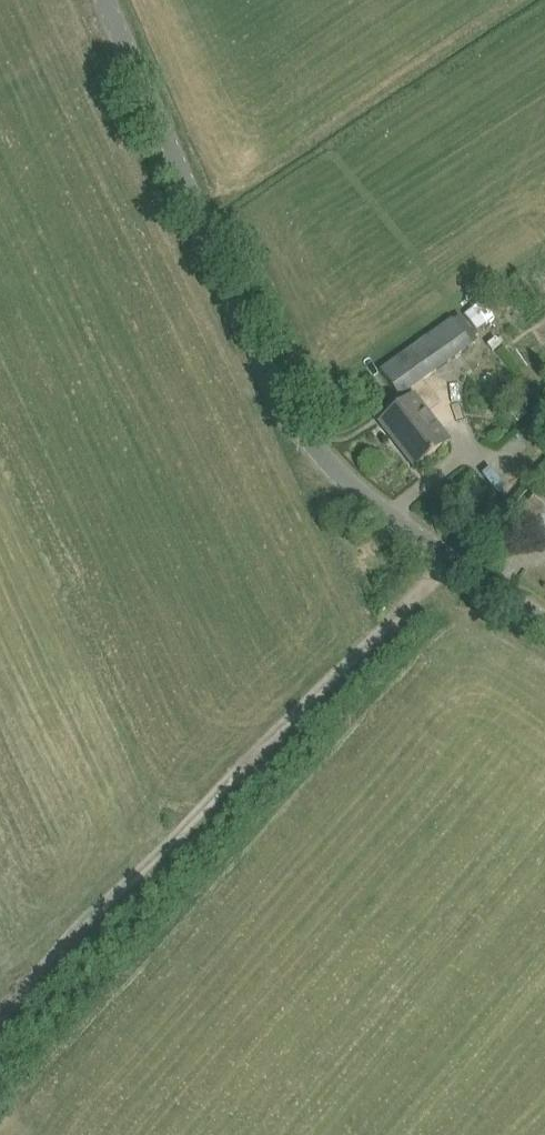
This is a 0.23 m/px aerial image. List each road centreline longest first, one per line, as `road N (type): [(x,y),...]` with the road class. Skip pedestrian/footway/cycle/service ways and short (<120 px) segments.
road 1 (unclassified): [(544,628),(323,473),(99,0)]
road 2 (track): [(0,1017),(452,566)]

